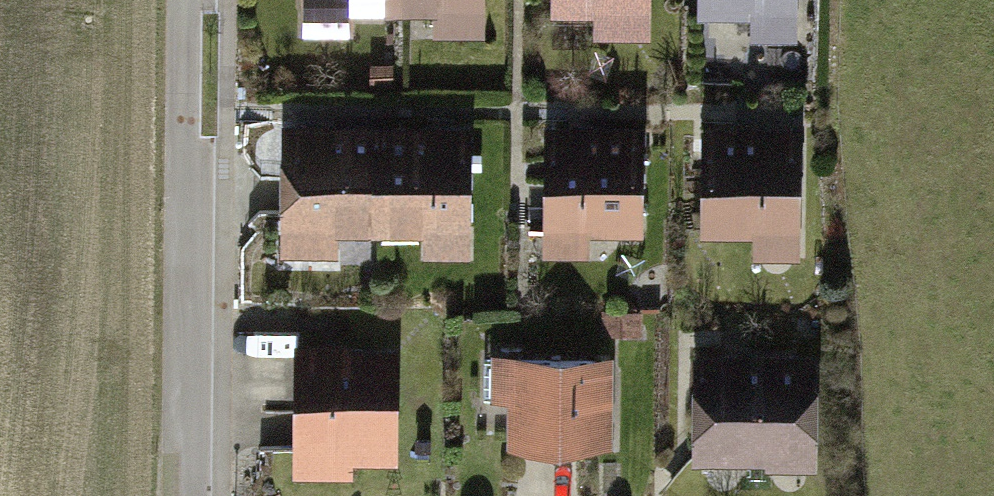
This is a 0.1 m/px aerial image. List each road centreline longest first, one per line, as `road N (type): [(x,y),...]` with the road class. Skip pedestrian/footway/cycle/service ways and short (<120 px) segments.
road 1 (residential): [(189,0),(186,495)]

